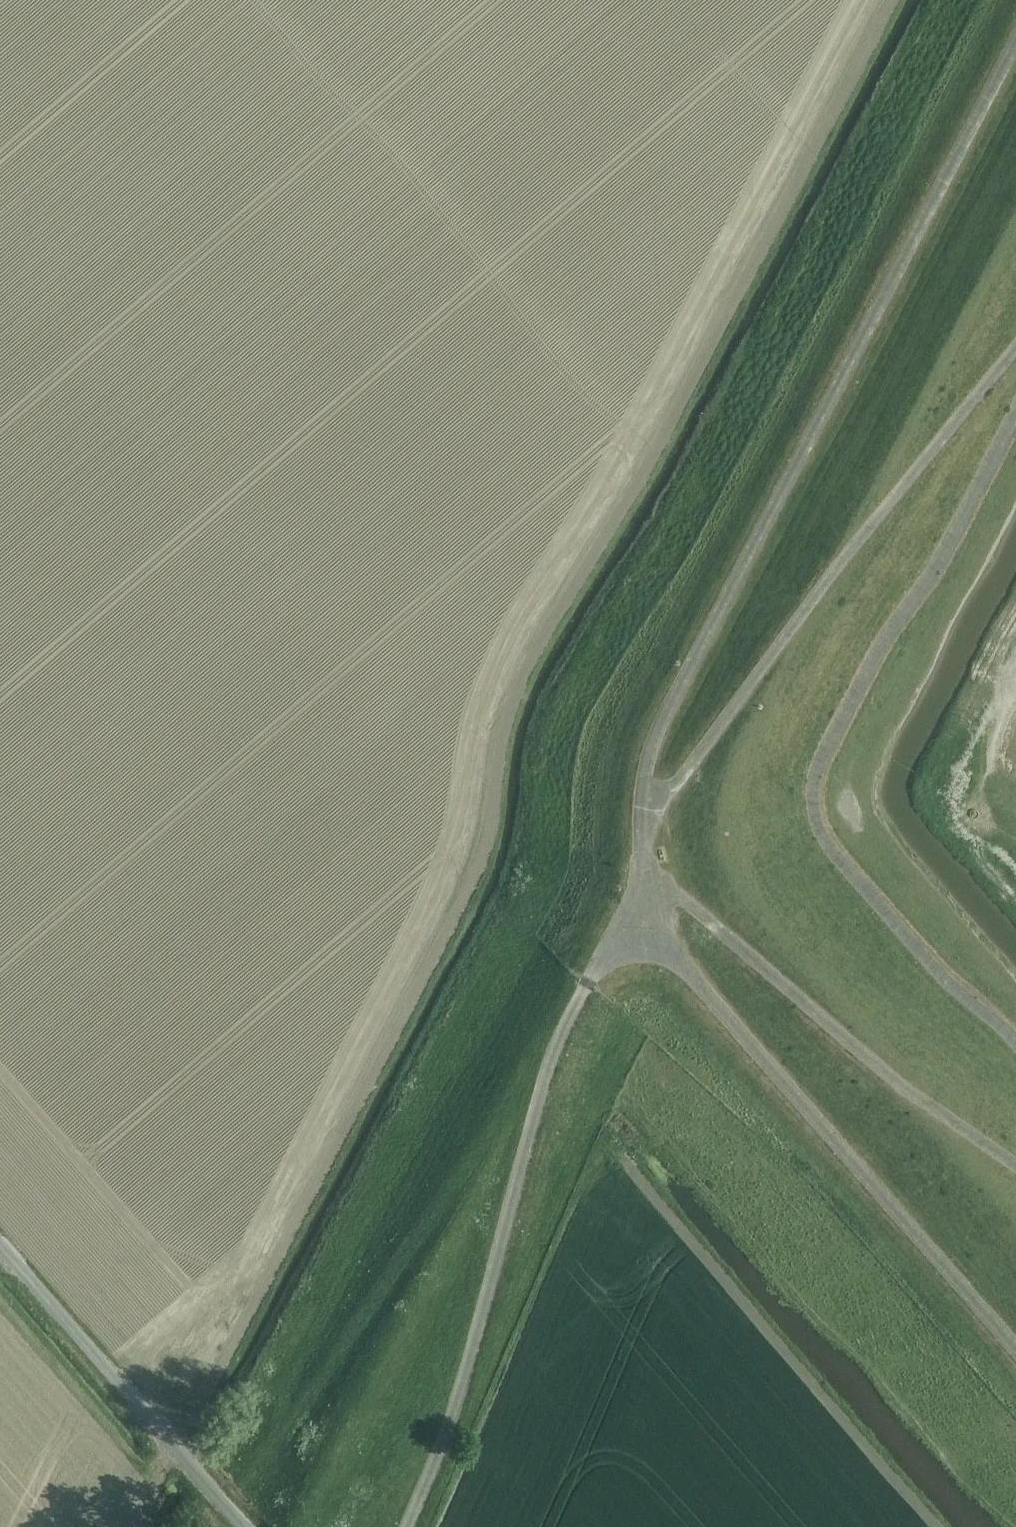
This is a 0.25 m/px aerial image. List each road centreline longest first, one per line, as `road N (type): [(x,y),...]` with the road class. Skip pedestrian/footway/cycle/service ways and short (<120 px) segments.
road 1 (unclassified): [(247,1526),(0,1242)]

